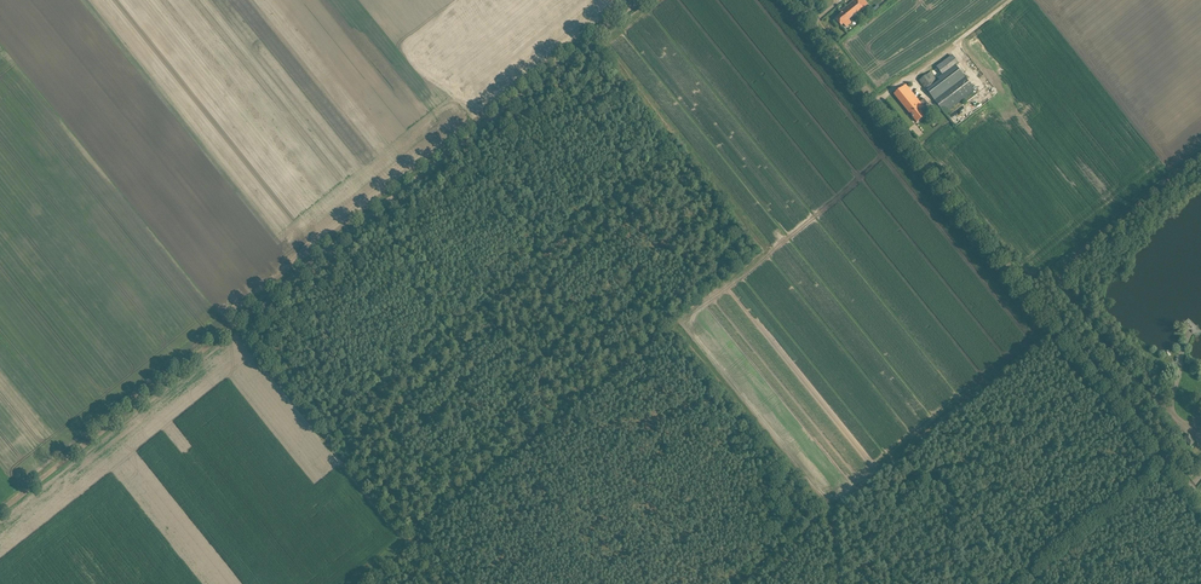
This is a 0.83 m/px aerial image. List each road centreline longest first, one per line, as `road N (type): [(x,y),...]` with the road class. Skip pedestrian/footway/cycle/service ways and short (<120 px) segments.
road 1 (track): [(637,0),(0,511)]
road 2 (track): [(411,536),(673,329),(829,515),(838,583)]
road 3 (tertiary): [(1200,500),(795,0)]
road 4 (track): [(1062,328),(742,583)]
road 5 (track): [(1011,0),(879,103)]

